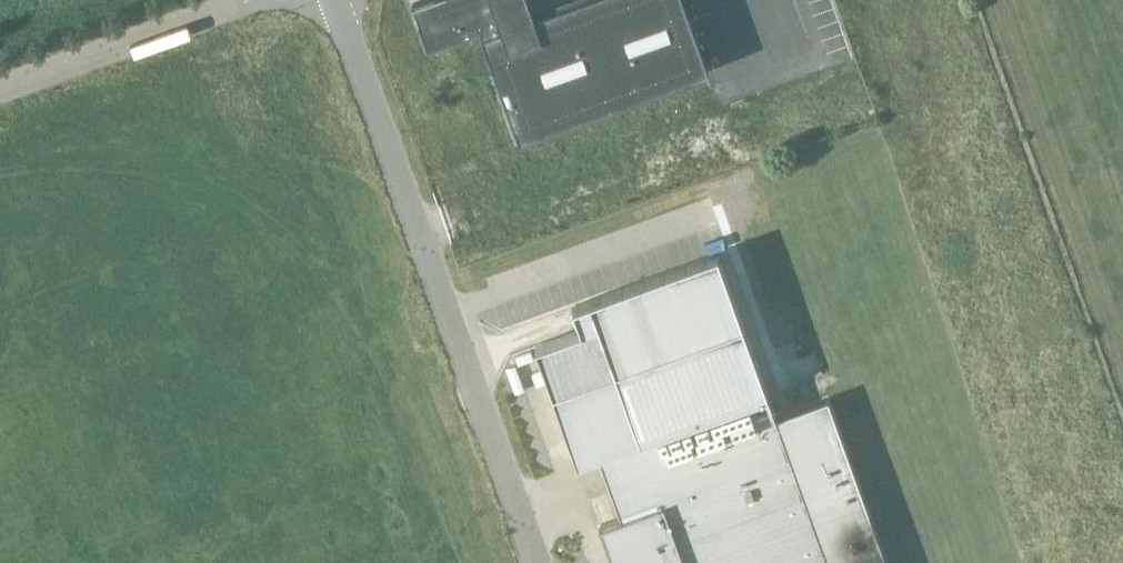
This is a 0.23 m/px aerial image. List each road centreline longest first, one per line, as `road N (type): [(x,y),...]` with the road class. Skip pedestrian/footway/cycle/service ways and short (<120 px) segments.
road 1 (unclassified): [(537,562),(336,0)]
road 2 (unclassified): [(0,90),(245,0)]

